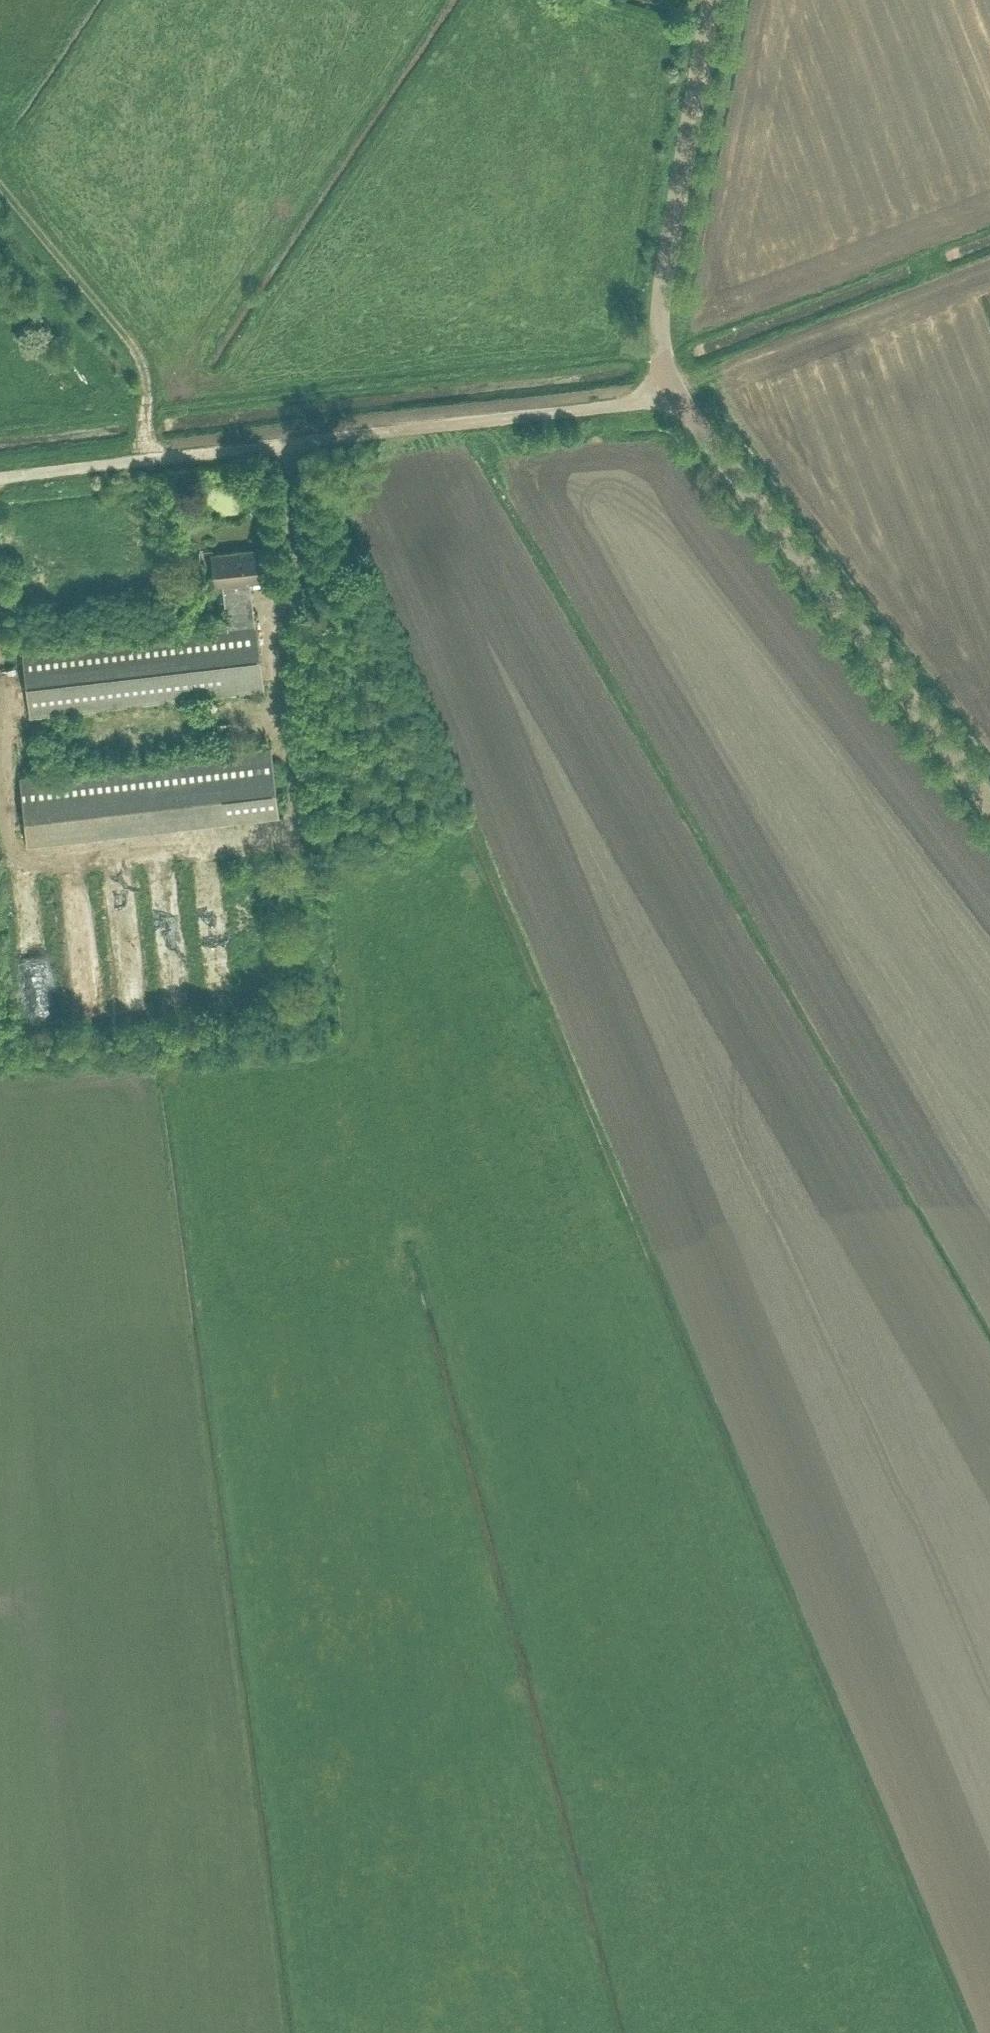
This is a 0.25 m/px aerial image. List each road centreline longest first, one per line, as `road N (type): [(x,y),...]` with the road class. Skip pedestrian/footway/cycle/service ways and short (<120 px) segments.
road 1 (unclassified): [(672,385),(627,402),(0,476)]
road 2 (unclassified): [(989,800),(672,385)]
road 3 (unclassified): [(672,385),(658,343),(661,294),(710,0)]
road 4 (track): [(0,190),(141,359),(147,459)]

